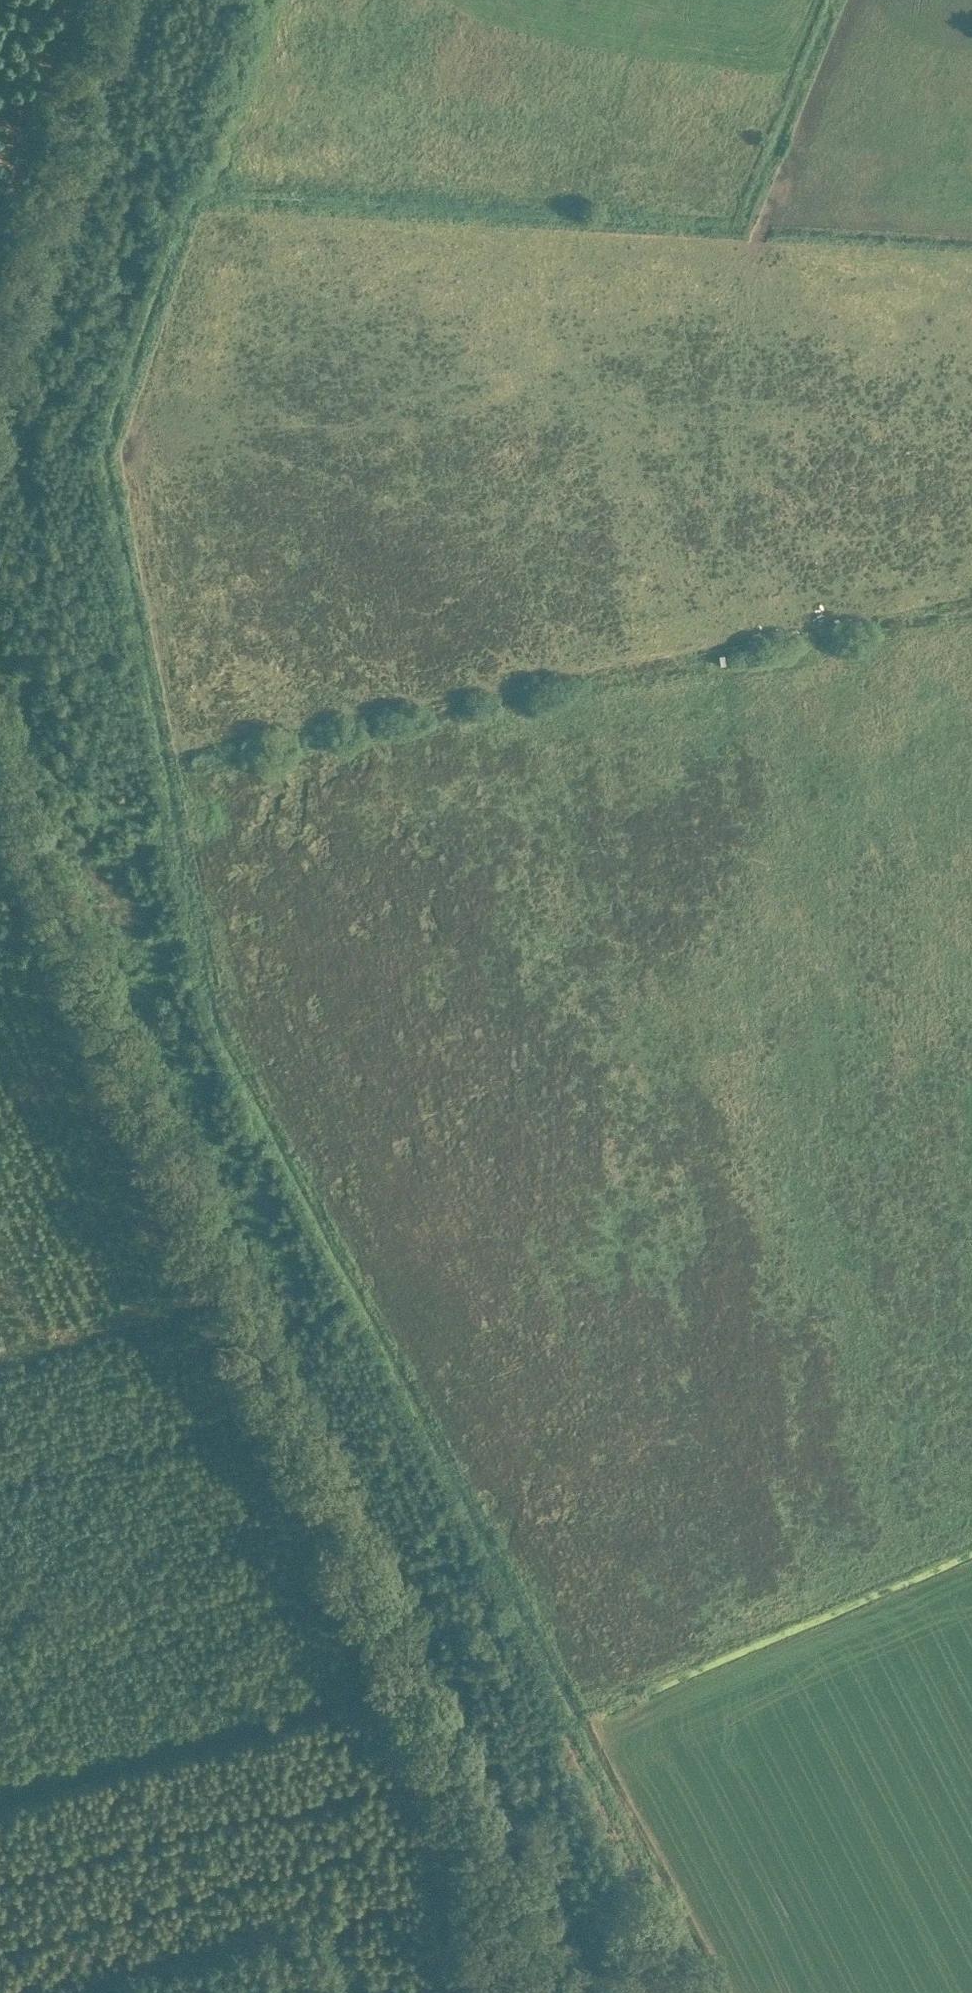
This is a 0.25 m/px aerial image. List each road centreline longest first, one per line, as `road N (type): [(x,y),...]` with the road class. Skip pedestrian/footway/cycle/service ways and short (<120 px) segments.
road 1 (track): [(552,1992),(0,810)]
road 2 (track): [(407,1683),(0,1796)]
road 3 (track): [(0,290),(103,0)]
road 4 (track): [(231,1306),(0,1372)]

